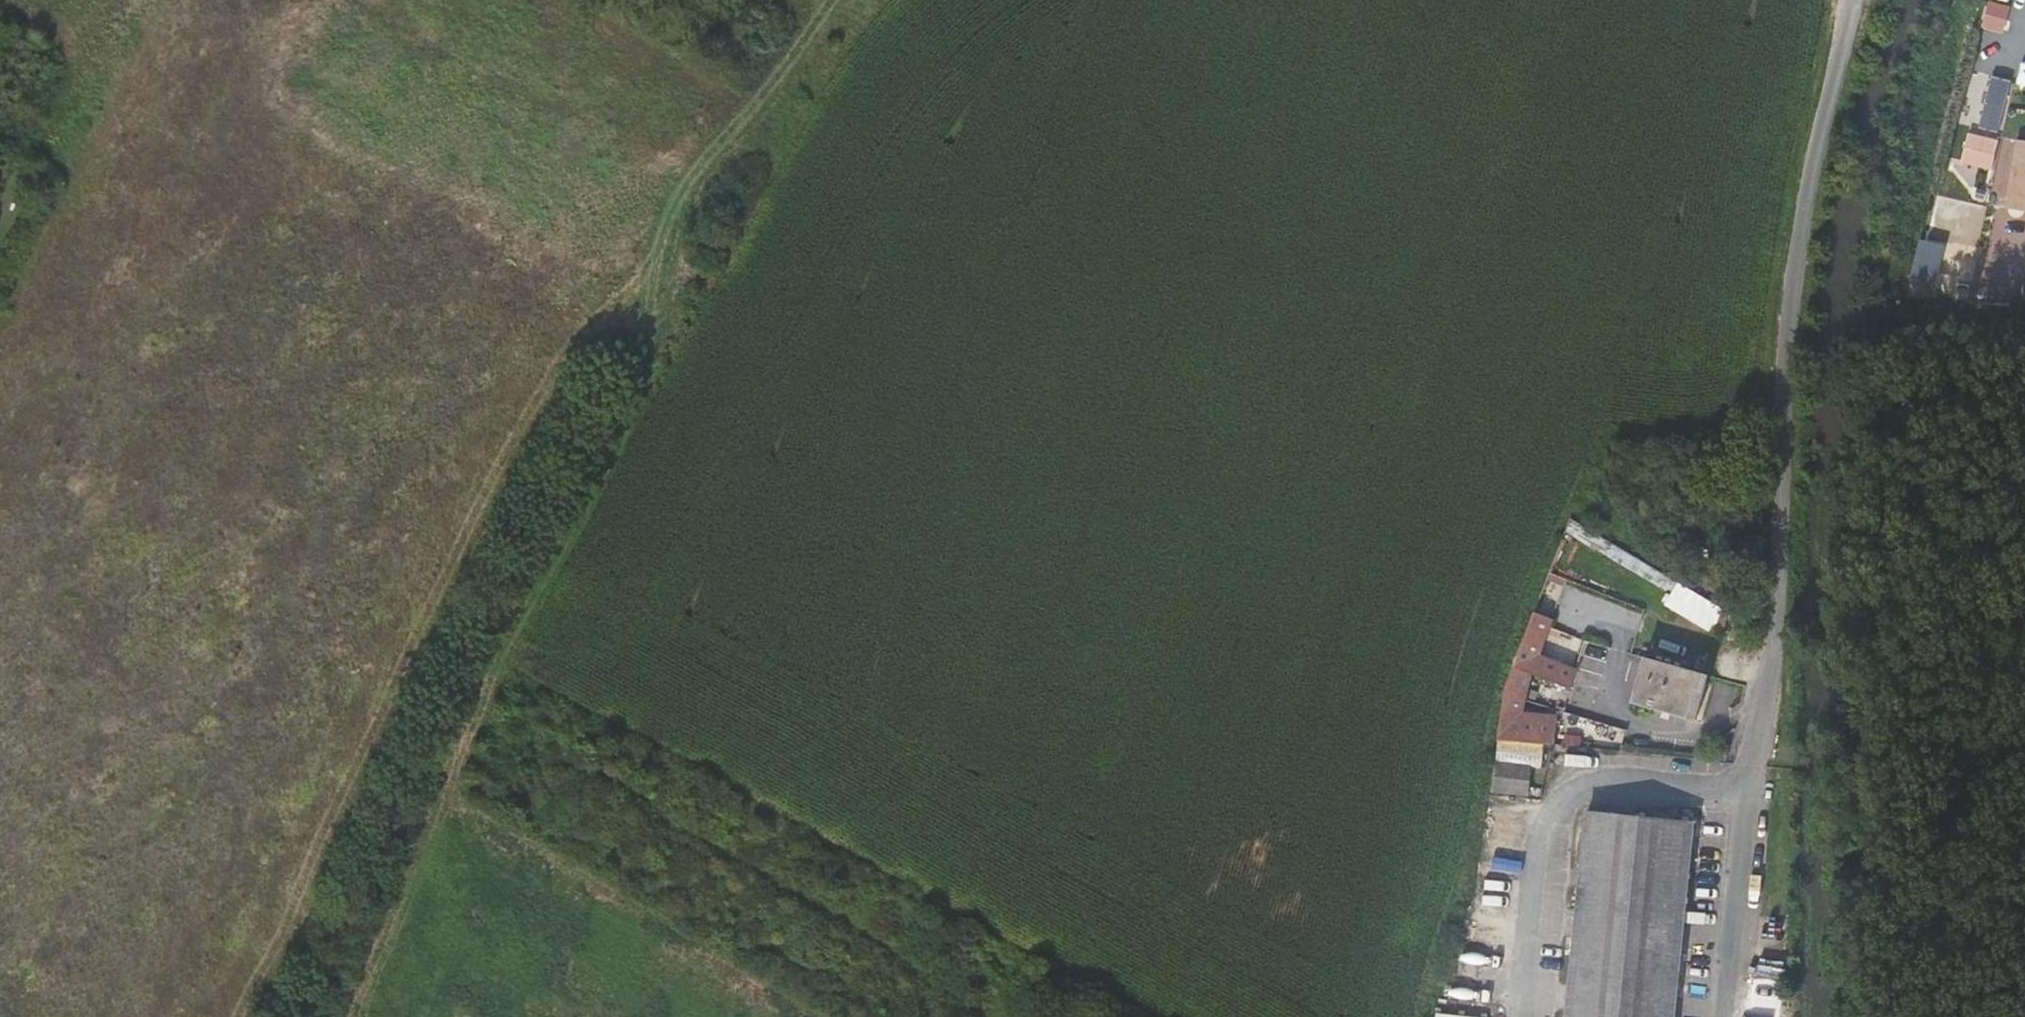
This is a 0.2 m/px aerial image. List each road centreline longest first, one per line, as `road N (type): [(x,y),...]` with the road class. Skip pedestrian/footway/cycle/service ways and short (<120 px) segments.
road 1 (track): [(394,931),(452,802),(467,703),(628,393),(705,179),(807,37),(844,0)]
road 2 (unclassified): [(1861,0),(1800,242),(1789,451),(1759,710)]

